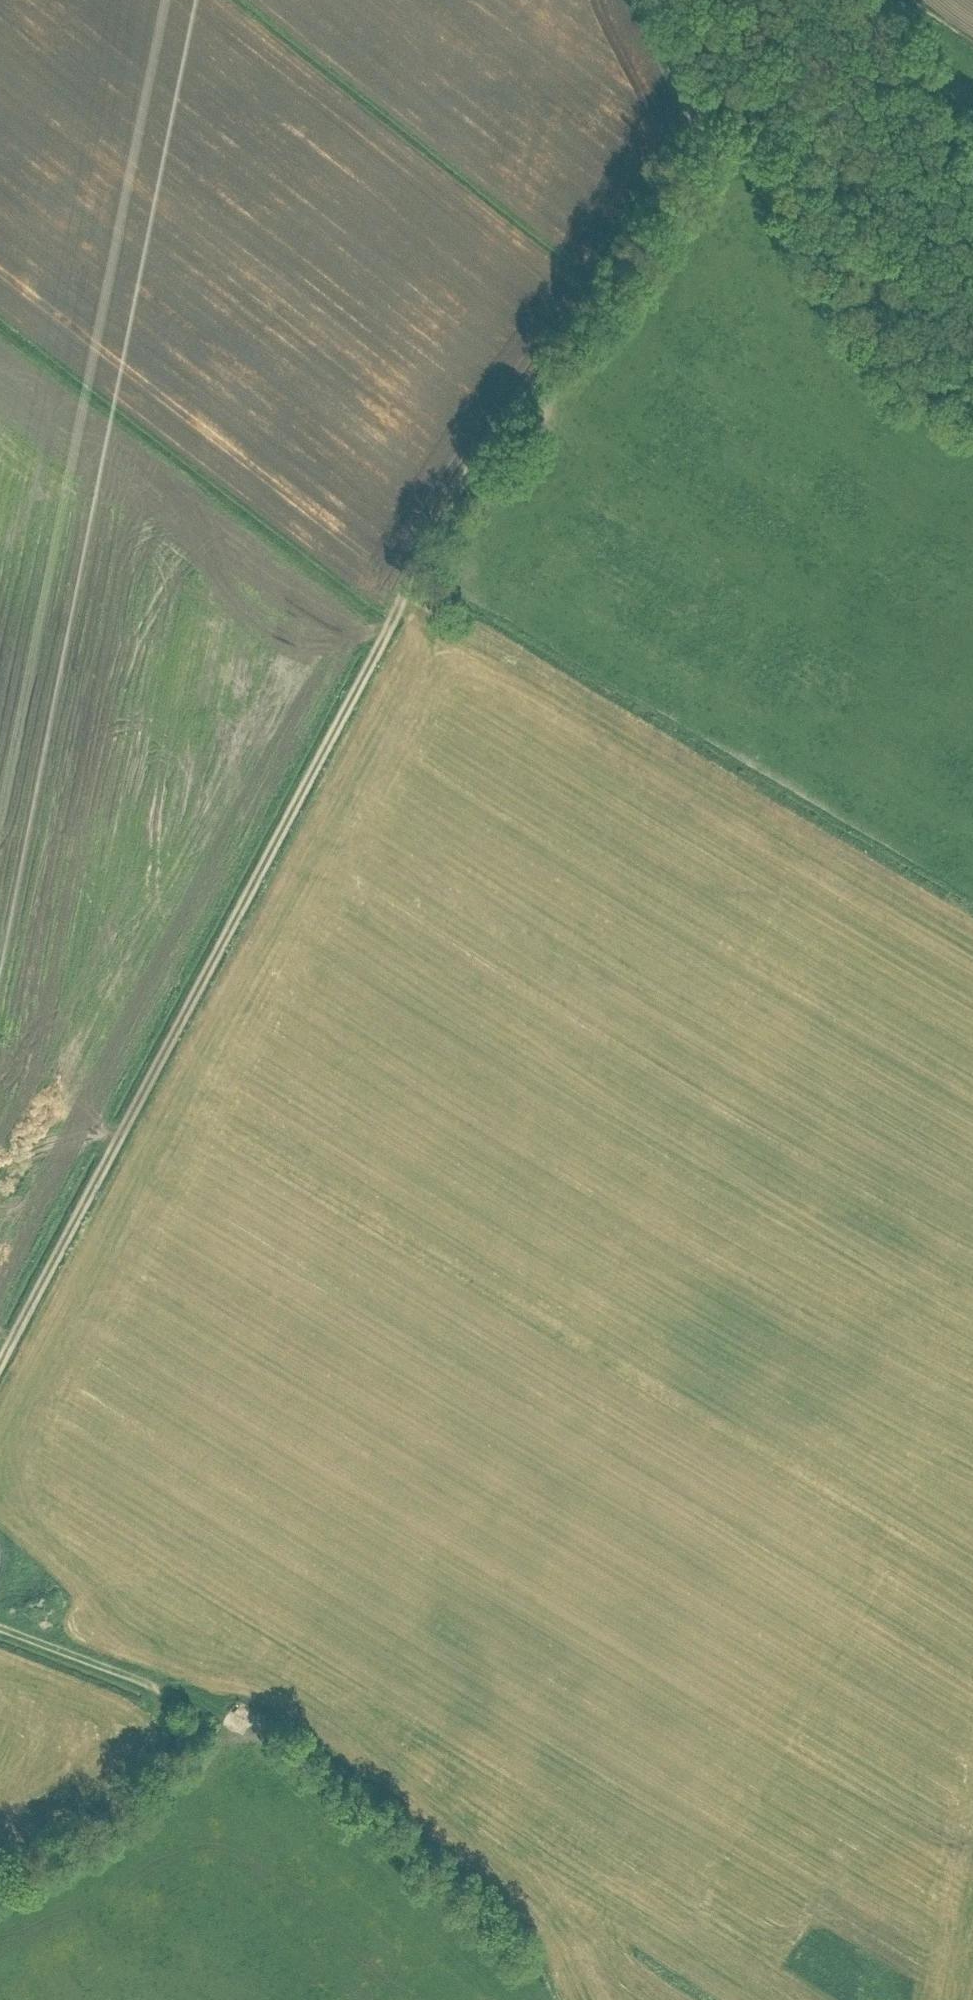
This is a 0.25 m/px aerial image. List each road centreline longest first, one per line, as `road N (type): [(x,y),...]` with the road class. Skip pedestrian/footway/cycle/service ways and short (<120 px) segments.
road 1 (track): [(665,0),(699,76),(663,152),(327,744),(0,1379)]
road 2 (track): [(0,1626),(167,1693)]

